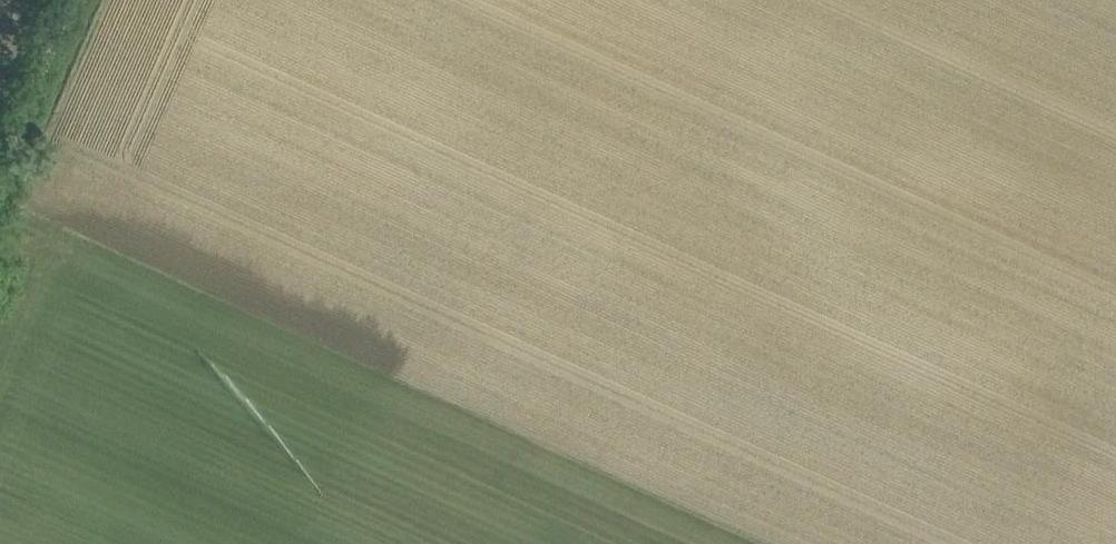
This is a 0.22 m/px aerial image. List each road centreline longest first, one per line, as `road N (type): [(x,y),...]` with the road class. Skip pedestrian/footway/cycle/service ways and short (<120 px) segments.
road 1 (unclassified): [(0,157),(70,0)]

